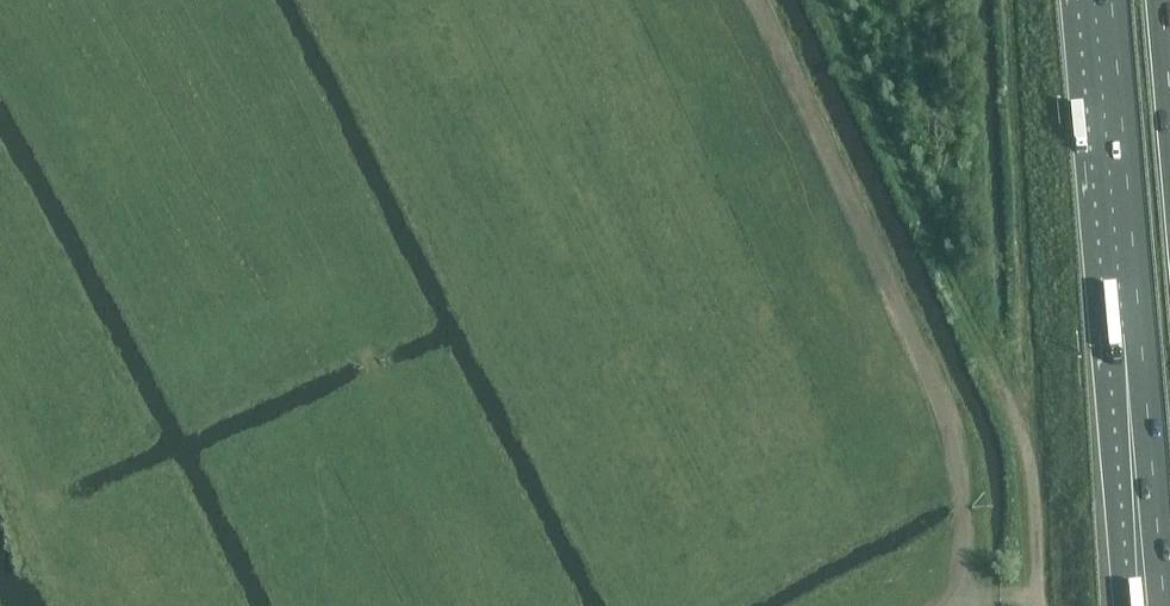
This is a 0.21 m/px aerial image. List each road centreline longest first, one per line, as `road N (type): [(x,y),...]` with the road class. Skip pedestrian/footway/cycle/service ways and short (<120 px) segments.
road 1 (track): [(831,0),(1025,430),(1033,466),(1036,595)]
road 2 (track): [(762,0),(945,419),(963,508),(965,594)]
road 3 (motorway): [(1104,0),(1157,605)]

